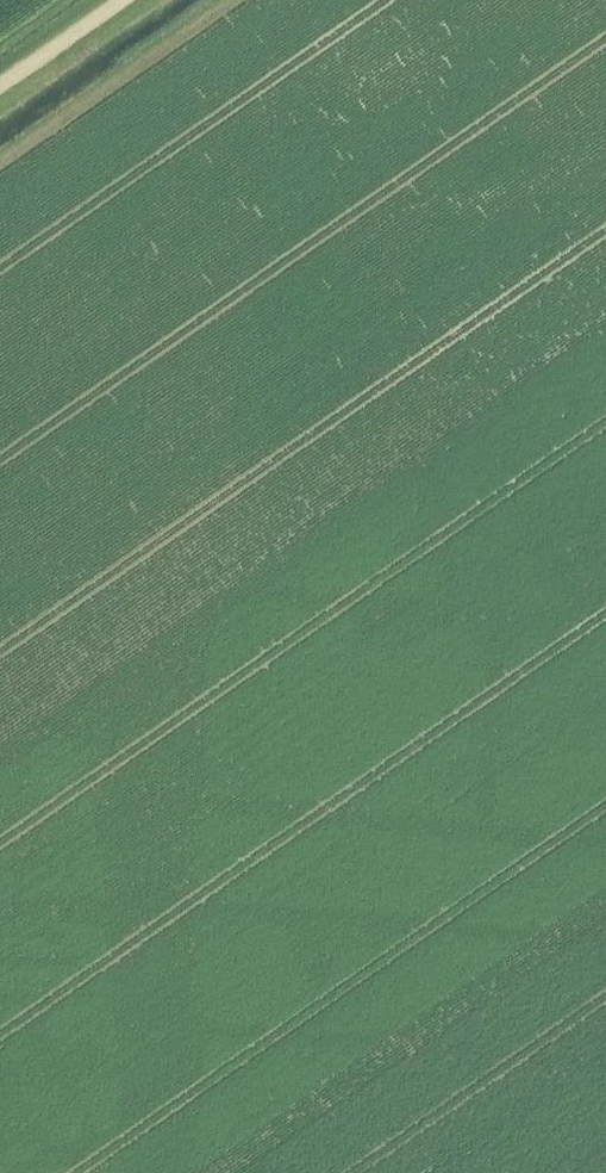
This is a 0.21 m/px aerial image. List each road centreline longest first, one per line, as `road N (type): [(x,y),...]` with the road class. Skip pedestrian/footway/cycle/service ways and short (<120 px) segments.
road 1 (unclassified): [(0,107),(147,0)]

